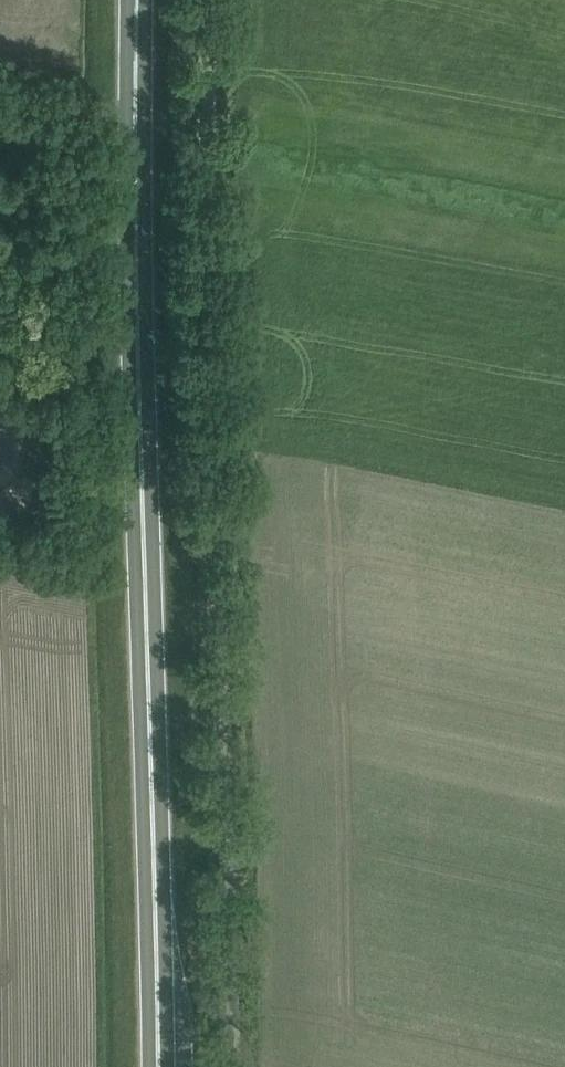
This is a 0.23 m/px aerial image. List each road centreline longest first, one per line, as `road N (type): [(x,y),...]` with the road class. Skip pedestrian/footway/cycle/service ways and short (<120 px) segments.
road 1 (trunk): [(160,1066),(136,0)]
road 2 (unclassified): [(231,1066),(210,0)]

